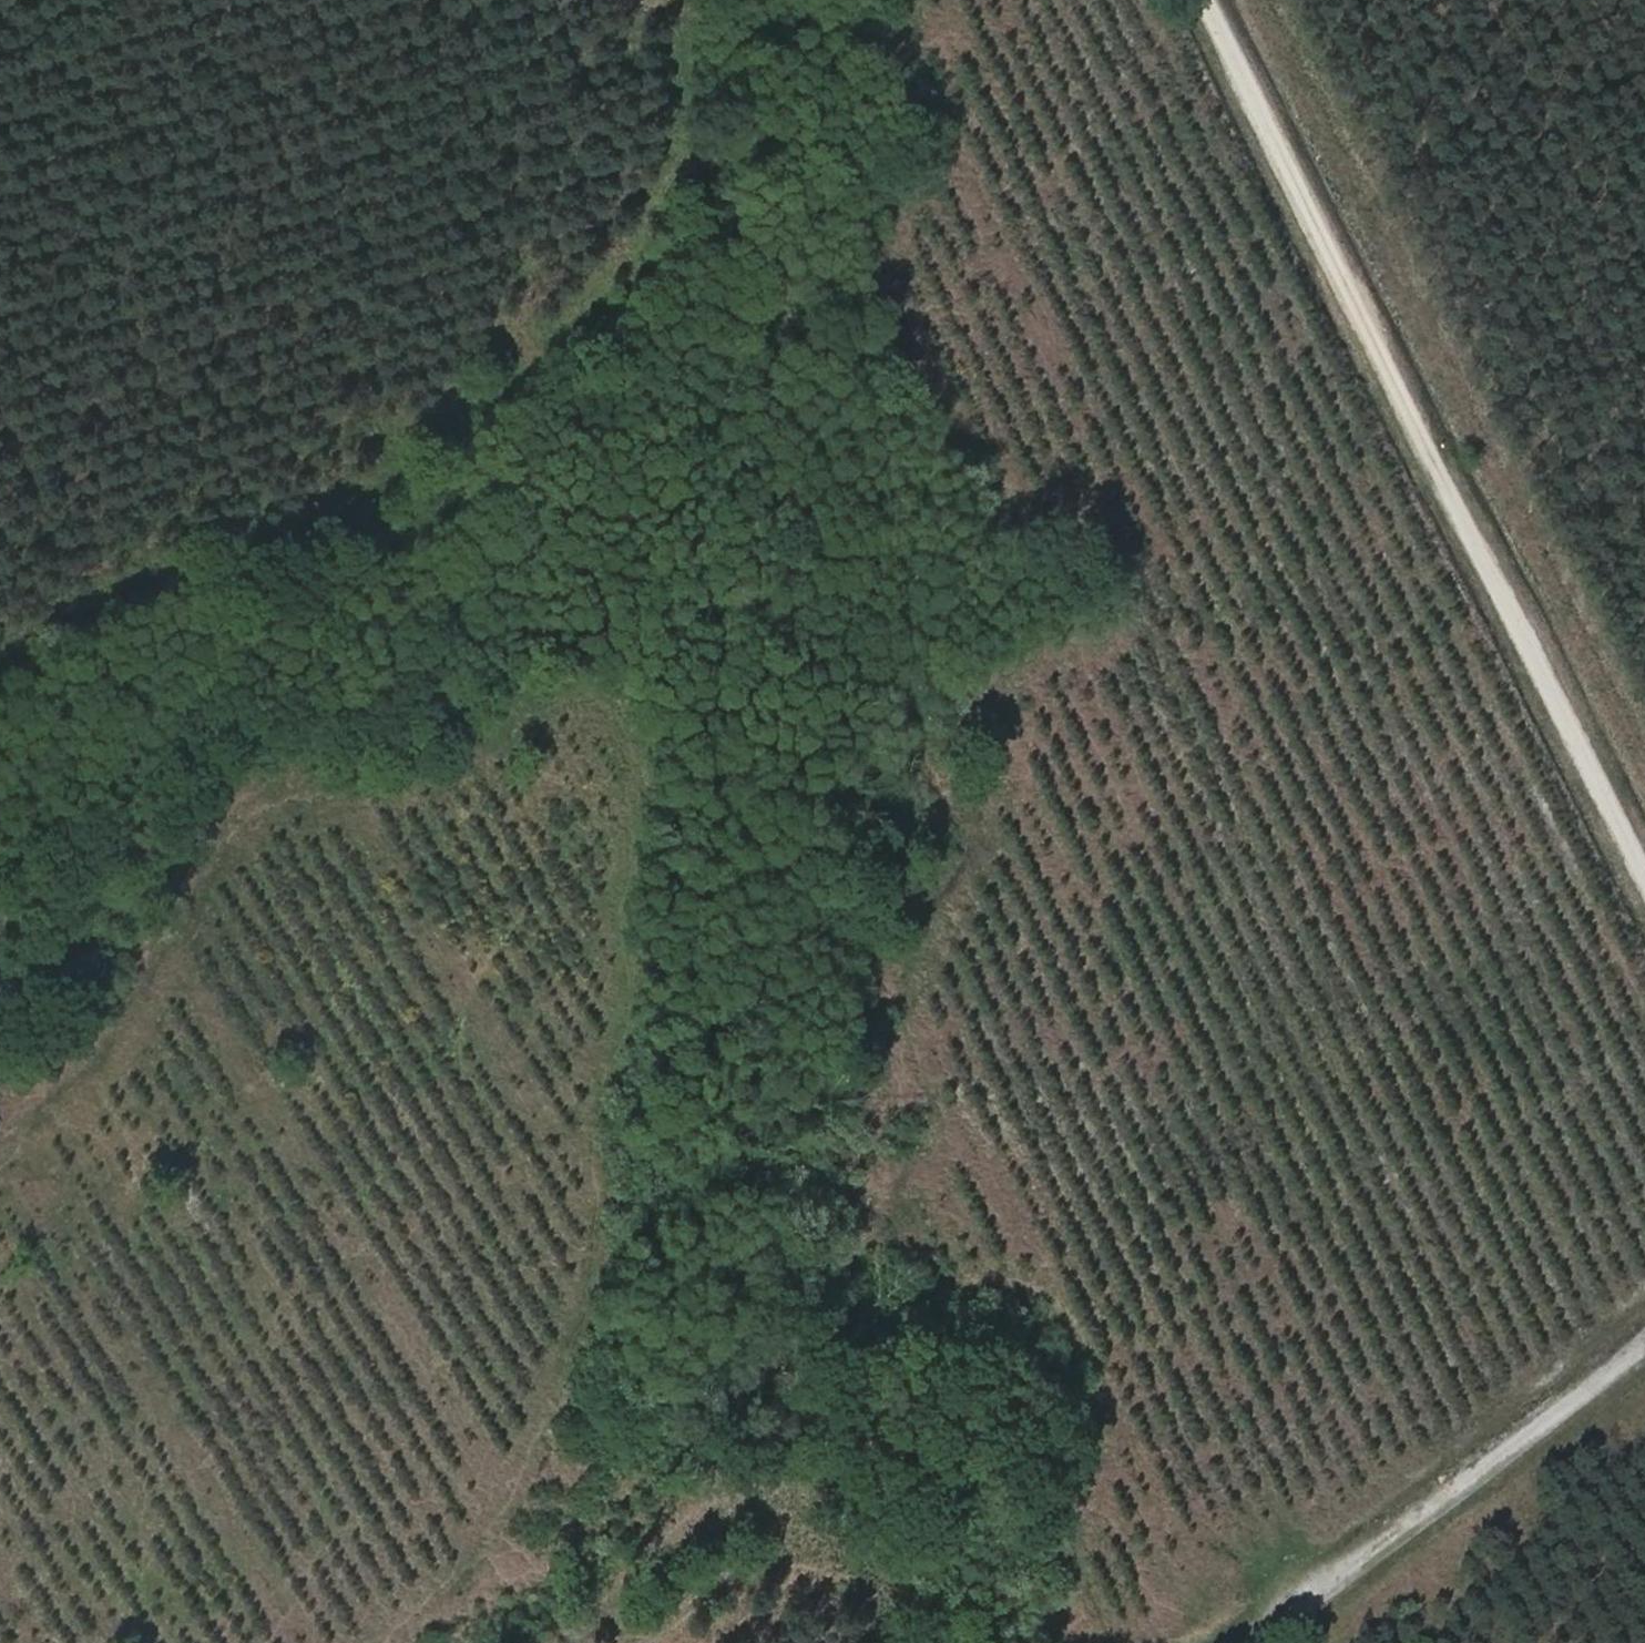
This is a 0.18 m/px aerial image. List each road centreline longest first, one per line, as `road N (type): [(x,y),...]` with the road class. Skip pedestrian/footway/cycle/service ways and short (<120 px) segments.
road 1 (track): [(1205,0),(1644,874)]
road 2 (track): [(1644,1332),(1240,1642)]

